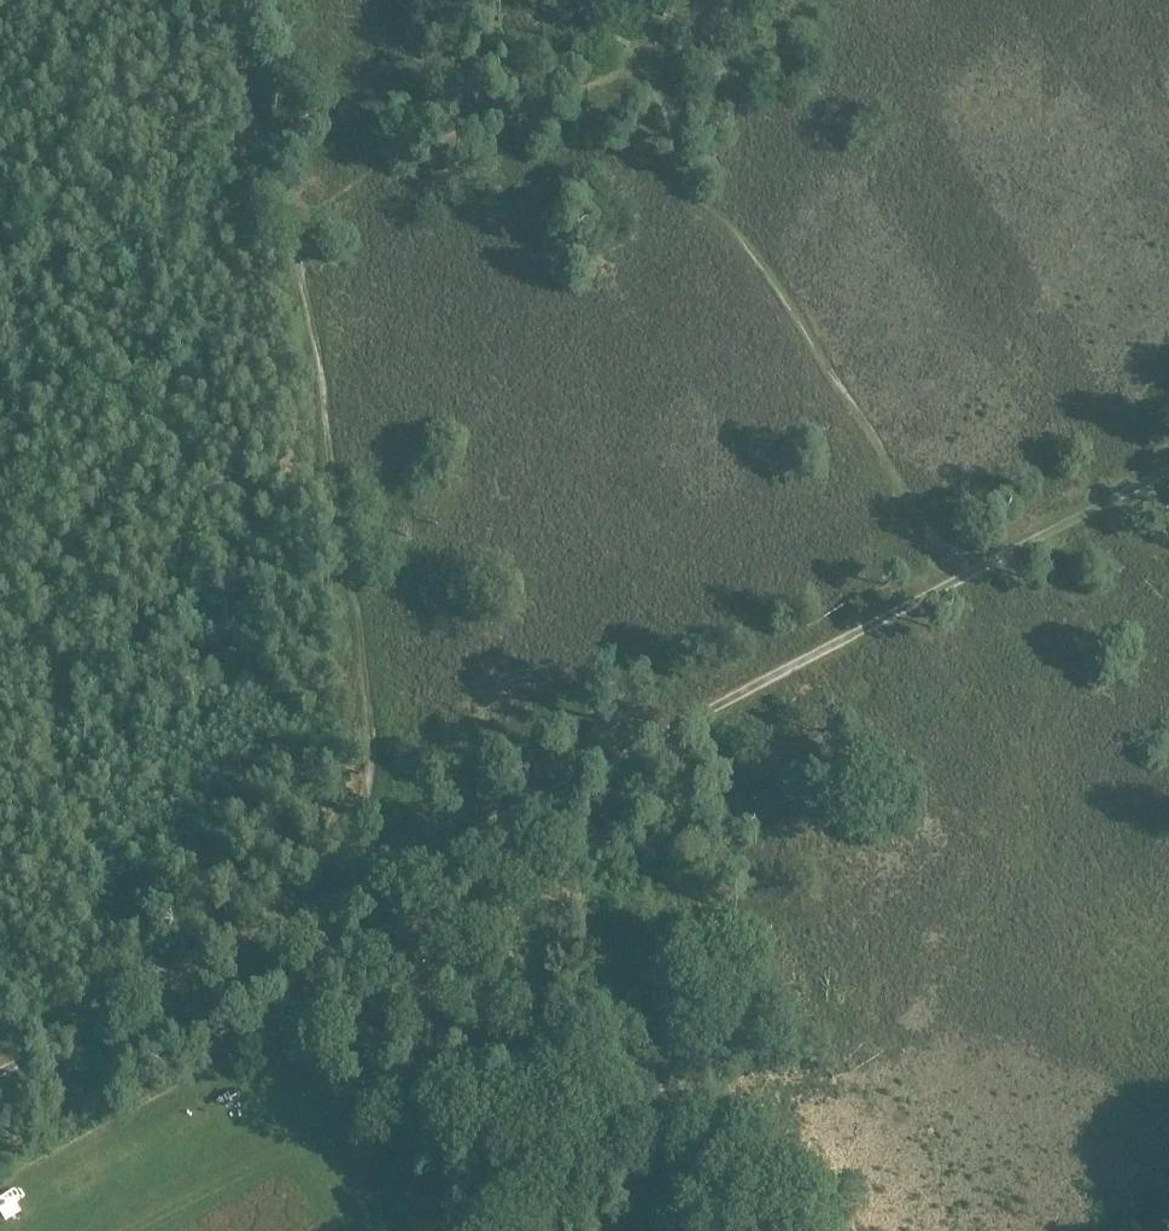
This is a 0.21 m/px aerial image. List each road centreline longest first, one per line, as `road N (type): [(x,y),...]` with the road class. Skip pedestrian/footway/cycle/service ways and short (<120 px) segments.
road 1 (track): [(349,892),(939,581)]
road 2 (track): [(0,1081),(349,892)]
road 3 (track): [(480,1230),(337,961),(324,905)]
road 4 (track): [(939,581),(1168,462)]
road 5 (track): [(289,228),(222,0)]

